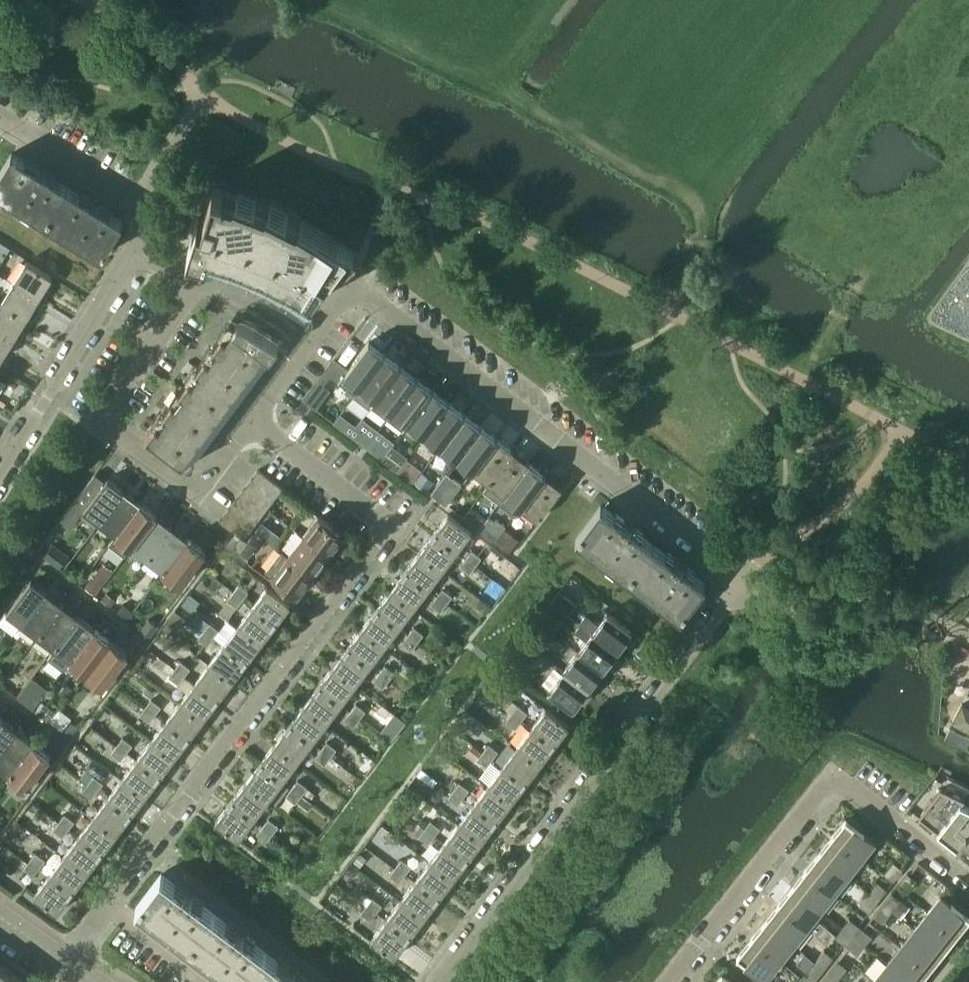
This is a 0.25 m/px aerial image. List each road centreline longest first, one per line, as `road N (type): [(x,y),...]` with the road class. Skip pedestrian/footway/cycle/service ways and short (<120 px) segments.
road 1 (residential): [(431,981),(737,578),(360,294),(343,298),(311,337)]
road 2 (residential): [(62,963),(391,527),(250,419)]
road 3 (residential): [(668,981),(830,788),(842,787),(968,883)]
road 4 (track): [(325,0),(482,84),(549,0)]
road 5 (track): [(482,84),(711,207),(702,224)]
road 6 (track): [(805,382),(850,300),(968,166)]
road 7 (residential): [(0,471),(130,254)]
road 8 (residential): [(130,254),(149,224),(137,201),(0,114)]
road 9 (residential): [(96,416),(182,483),(203,481),(250,419)]
road 10 (residential): [(311,337),(220,288),(130,254)]

